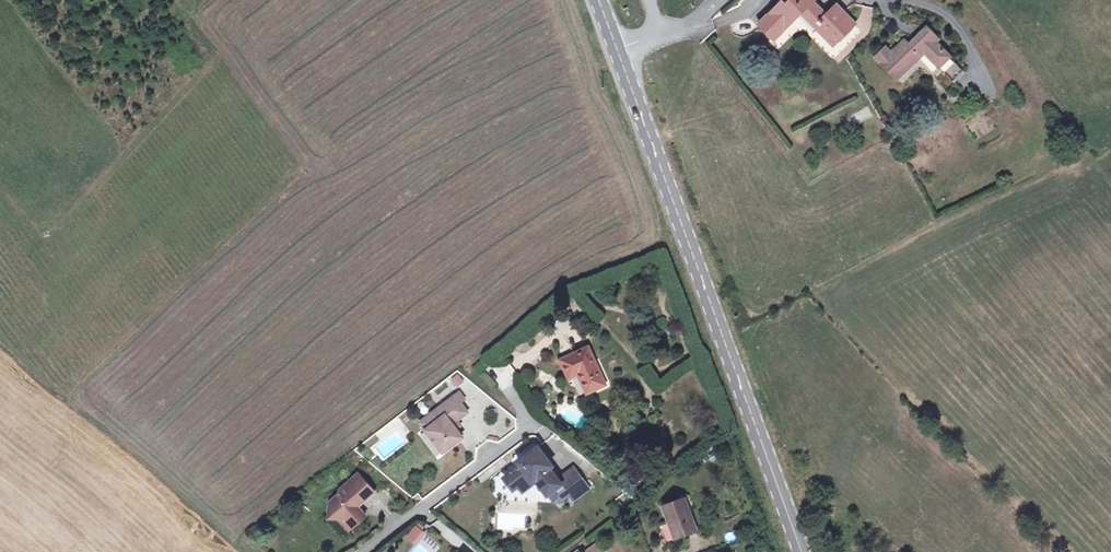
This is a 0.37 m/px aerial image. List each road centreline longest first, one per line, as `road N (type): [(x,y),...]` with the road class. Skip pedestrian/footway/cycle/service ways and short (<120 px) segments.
road 1 (secondary): [(617,49),(801,551)]
road 2 (residential): [(362,551),(530,425),(510,388)]

